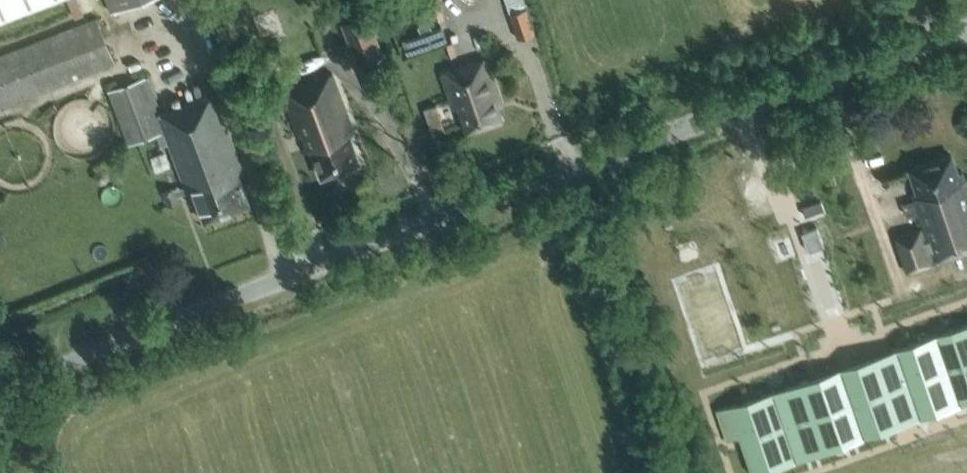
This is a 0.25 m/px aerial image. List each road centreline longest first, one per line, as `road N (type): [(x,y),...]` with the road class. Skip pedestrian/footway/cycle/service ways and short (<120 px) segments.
road 1 (unclassified): [(0,388),(574,165),(966,29)]

